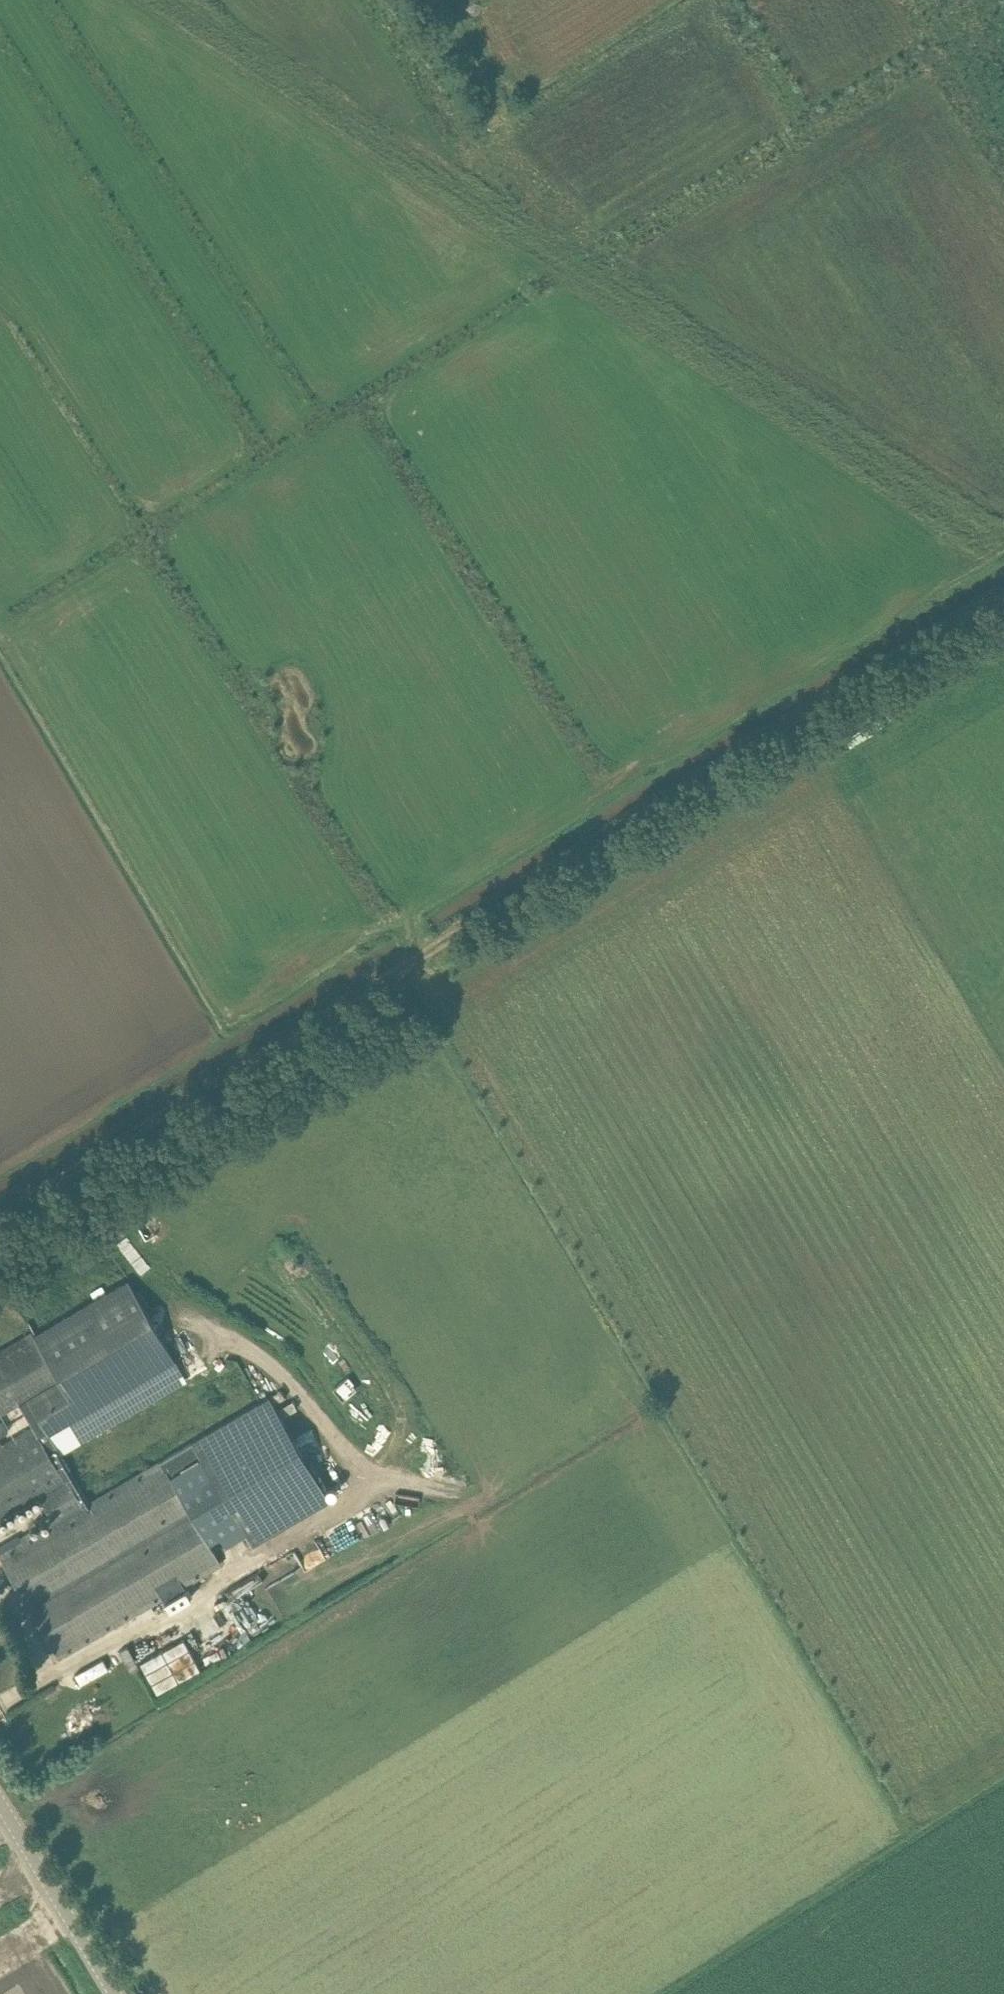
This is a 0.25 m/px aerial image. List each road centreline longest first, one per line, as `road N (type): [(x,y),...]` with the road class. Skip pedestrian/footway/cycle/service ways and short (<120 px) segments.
road 1 (unclassified): [(116,1993),(0,1801)]

